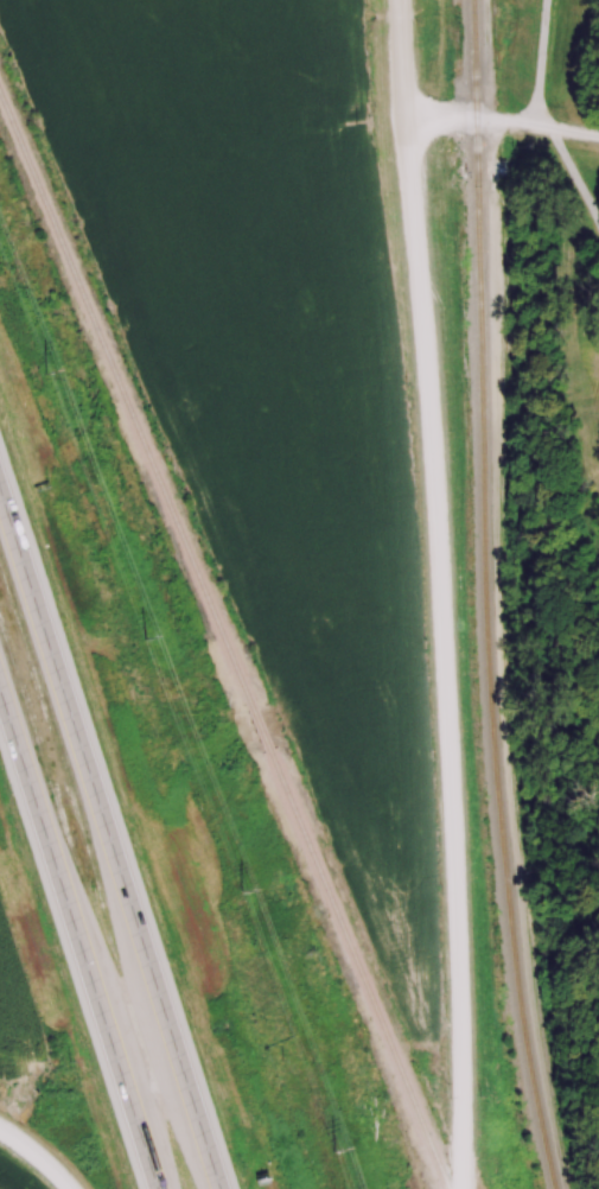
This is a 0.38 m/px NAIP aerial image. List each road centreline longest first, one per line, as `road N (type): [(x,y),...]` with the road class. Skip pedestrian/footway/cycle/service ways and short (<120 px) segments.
road 1 (tertiary): [(460,1188),(454,846),(398,0)]
road 2 (motorway): [(220,1188),(0,494)]
road 3 (motorway): [(0,702),(155,1188)]
road 4 (residential): [(407,116),(598,138)]

